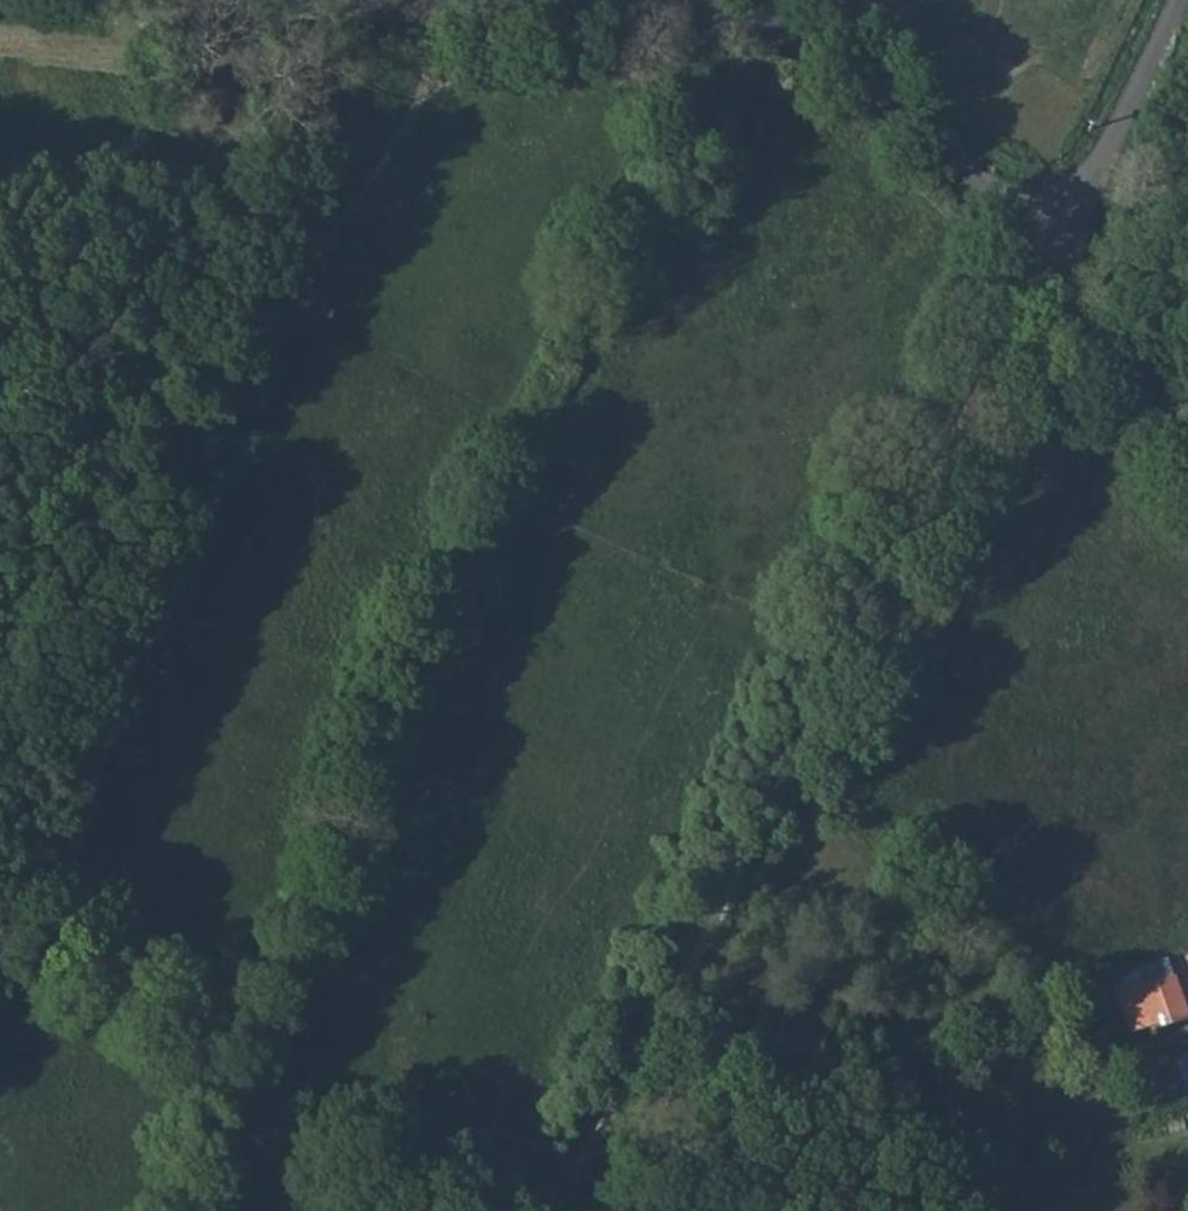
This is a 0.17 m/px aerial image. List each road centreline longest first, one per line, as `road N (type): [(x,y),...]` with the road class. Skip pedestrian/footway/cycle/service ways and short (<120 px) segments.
road 1 (track): [(1021,225),(569,1210)]
road 2 (unclassified): [(350,0),(727,18),(785,32),(841,59),(935,132),(1021,225)]
road 3 (unclassified): [(1021,225),(1061,208),(1104,172),(1174,0)]
road 4 (unclassified): [(1021,225),(1187,439)]

